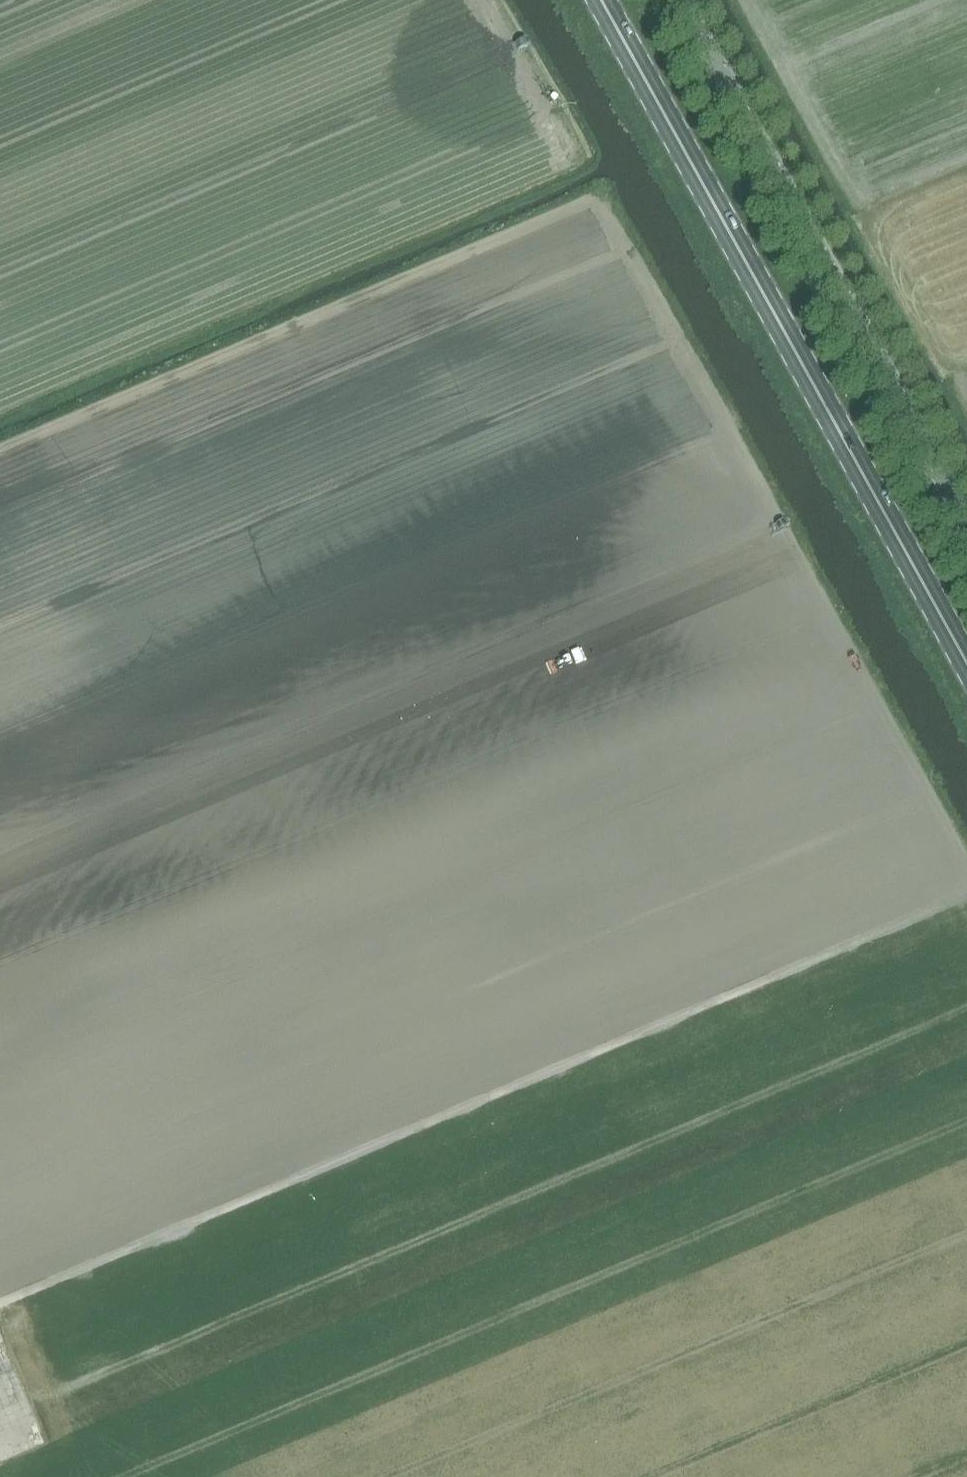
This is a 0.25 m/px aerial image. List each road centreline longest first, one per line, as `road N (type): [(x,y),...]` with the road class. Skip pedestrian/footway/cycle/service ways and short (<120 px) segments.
road 1 (primary): [(966,640),(611,0)]
road 2 (unclassified): [(966,481),(698,0)]

